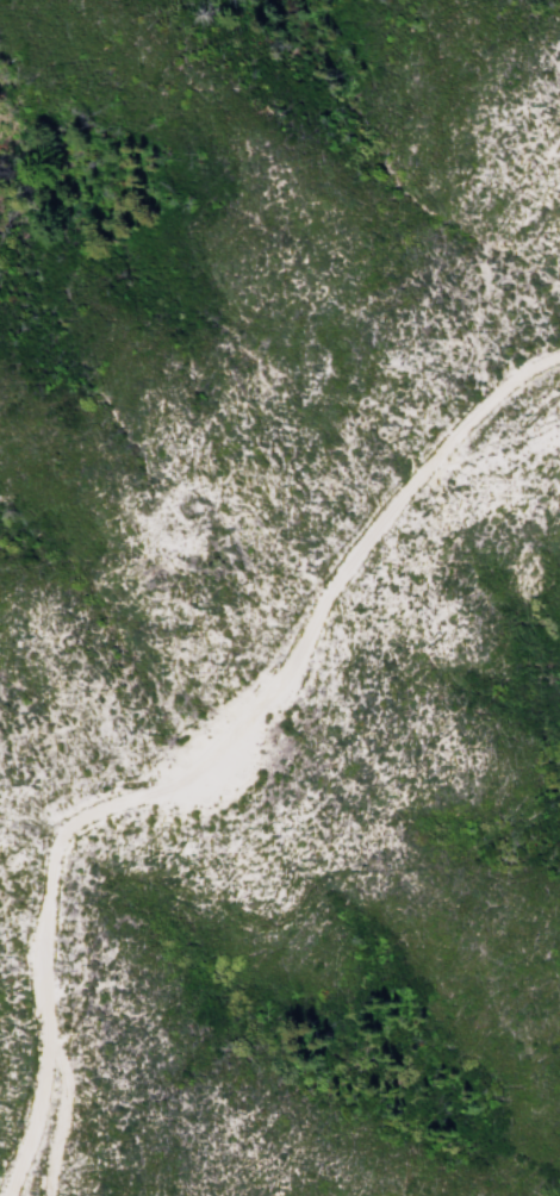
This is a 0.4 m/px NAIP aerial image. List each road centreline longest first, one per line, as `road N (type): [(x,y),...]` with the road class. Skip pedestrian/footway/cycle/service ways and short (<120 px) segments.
road 1 (track): [(7,1195),(30,1136),(49,1041),(35,973),(52,839),(108,806),(195,780),(260,711),(338,568),(491,393),(559,359)]
road 2 (track): [(51,1195),(69,1085),(49,1041)]
road 3 (track): [(416,479),(559,425)]

